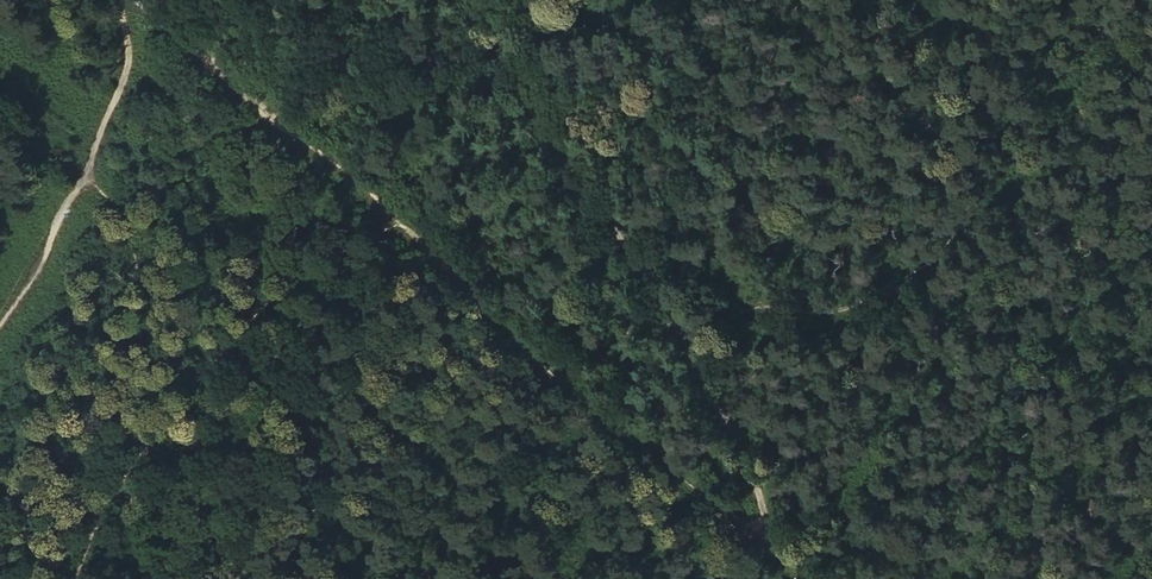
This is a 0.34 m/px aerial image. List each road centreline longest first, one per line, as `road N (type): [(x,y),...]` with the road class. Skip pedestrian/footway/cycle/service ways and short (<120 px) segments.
road 1 (track): [(462,0),(707,356),(778,548),(813,578)]
road 2 (track): [(384,212),(778,548)]
road 3 (track): [(384,212),(202,376),(124,474),(74,578)]
road 4 (track): [(119,0),(127,66),(118,94),(84,180),(0,328)]
road 5 (track): [(129,0),(384,212)]

